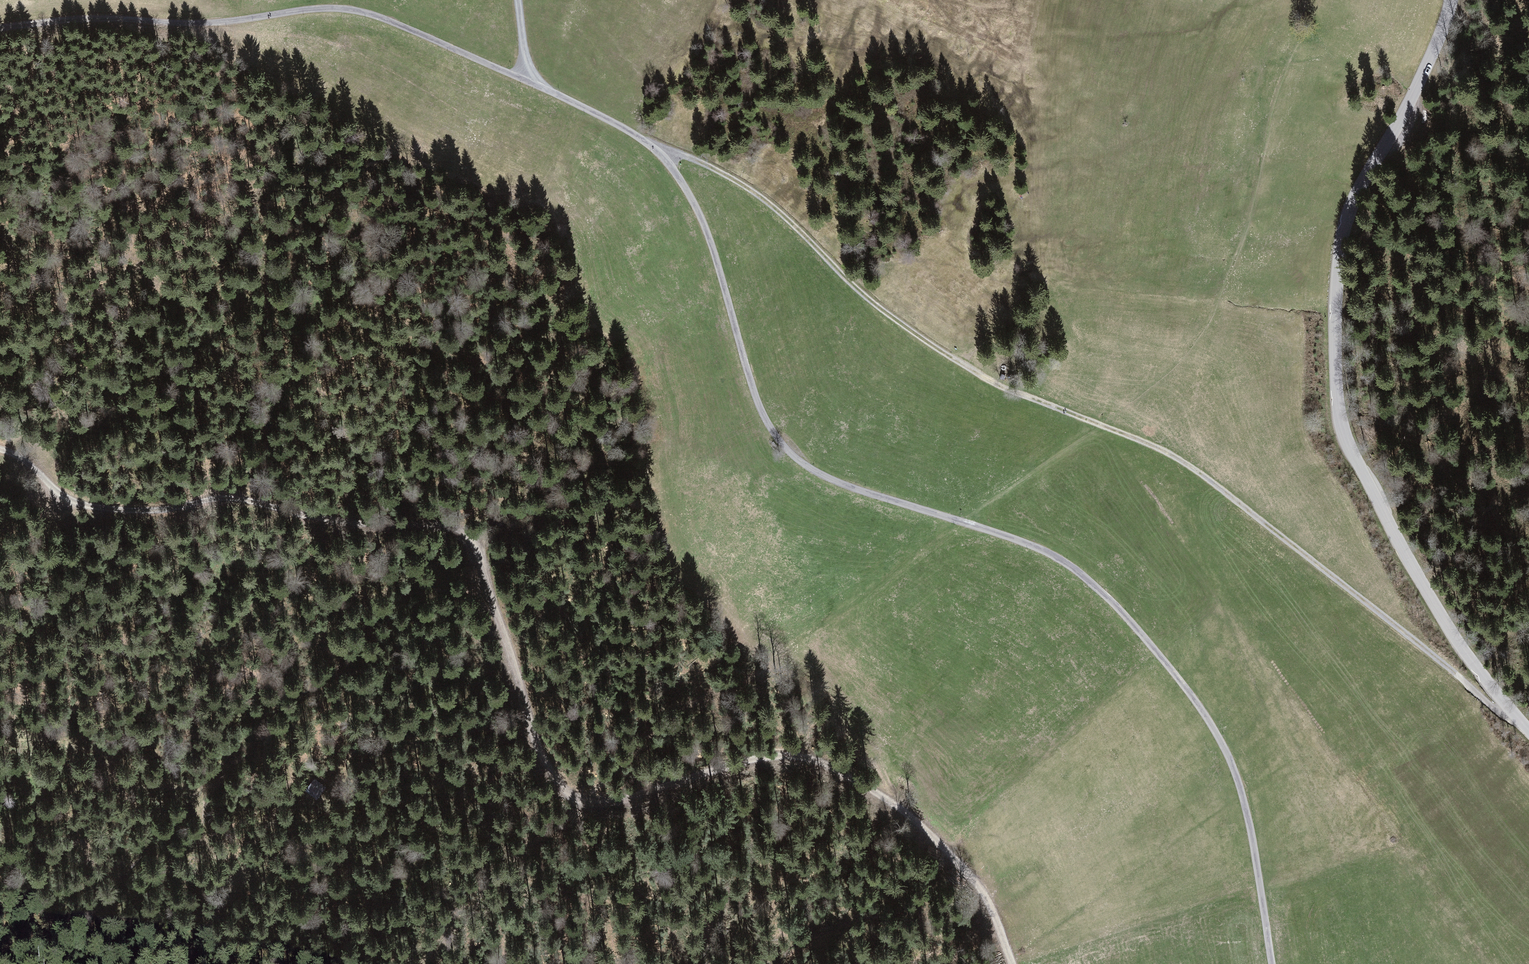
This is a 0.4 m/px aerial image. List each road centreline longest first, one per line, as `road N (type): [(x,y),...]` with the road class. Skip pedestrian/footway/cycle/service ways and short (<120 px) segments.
road 1 (track): [(1013,963),(974,879),(895,803),(822,760),(785,753),(742,760),(611,806),(582,802),(557,781),(537,745),(480,555),(463,535),(438,522),(340,523),(248,495),(163,509),(81,505),(0,448)]
road 2 (unclassified): [(1444,0),(1433,42),(1341,233),(1336,398),(1344,434),(1403,547),(1468,655),(1528,730)]
road 3 (track): [(966,523),(1070,565),(1196,700),(1236,771),(1272,963)]
road 4 (track): [(1100,425),(968,368),(862,294),(774,206),(728,175),(657,150)]
road 5 (track): [(657,150),(698,211),(774,433),(793,455),(843,485),(966,523)]
road 6 (track): [(1519,718),(1223,492),(1100,425)]
road 7 (track): [(123,18),(192,24),(358,11),(526,80)]
road 8 (track): [(0,743),(93,746),(120,780),(194,794),(204,844),(237,875),(187,963)]
road 9 (track): [(526,80),(657,150)]
road 10 (track): [(123,18),(0,28)]

